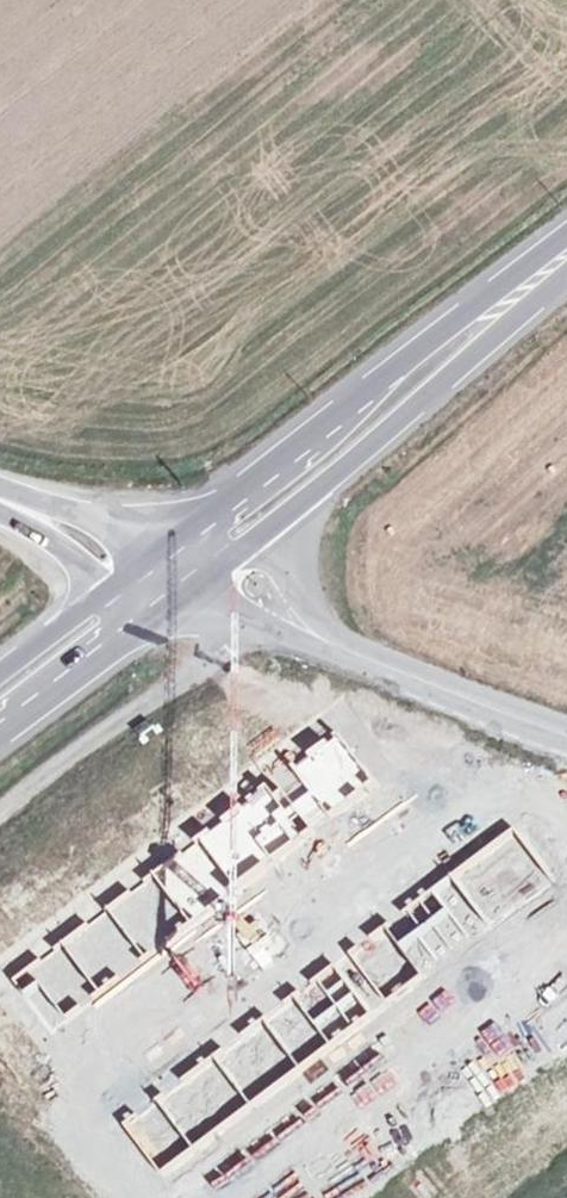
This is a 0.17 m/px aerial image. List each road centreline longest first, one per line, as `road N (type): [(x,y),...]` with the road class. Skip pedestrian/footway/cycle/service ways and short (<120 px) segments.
road 1 (secondary): [(244,551),(483,349),(566,266)]
road 2 (secondary): [(566,245),(297,445)]
road 3 (residential): [(566,735),(304,624)]
road 4 (secondary): [(0,738),(184,602)]
road 5 (unclassified): [(0,716),(148,600)]
road 6 (secondary): [(297,445),(182,532)]
road 7 (unclassified): [(297,445),(286,469),(197,537)]
road 8 (secondary): [(103,590),(0,671)]
road 9 (residential): [(184,602),(239,622),(304,624)]

